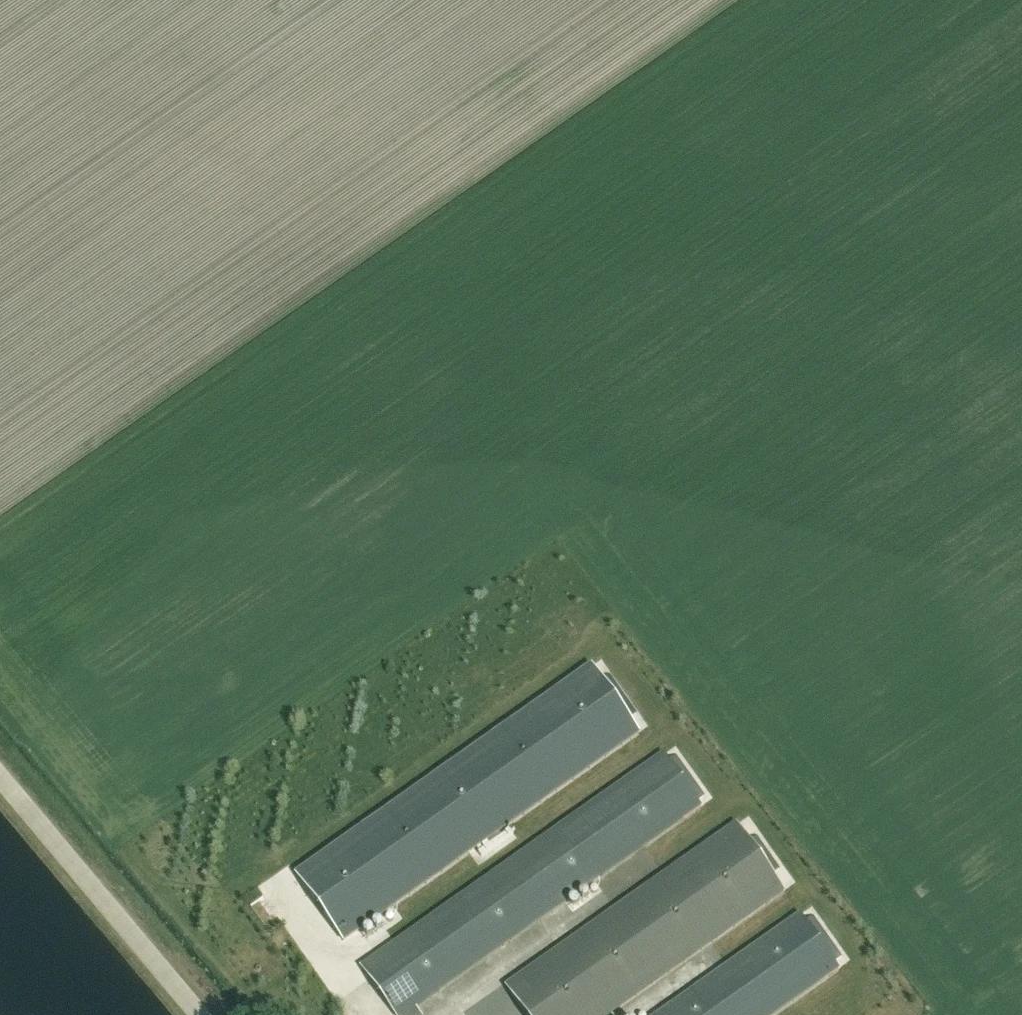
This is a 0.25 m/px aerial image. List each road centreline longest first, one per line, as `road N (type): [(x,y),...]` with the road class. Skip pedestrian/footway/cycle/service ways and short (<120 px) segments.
road 1 (unclassified): [(206,1014),(0,772)]

